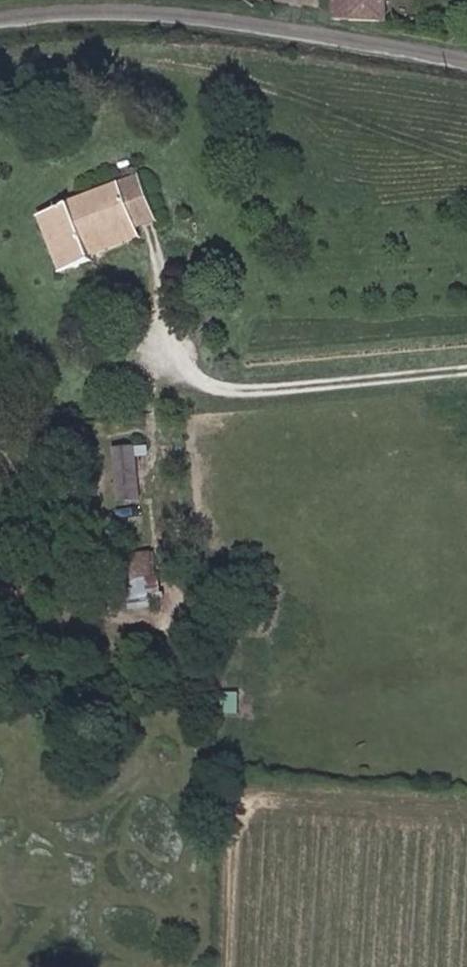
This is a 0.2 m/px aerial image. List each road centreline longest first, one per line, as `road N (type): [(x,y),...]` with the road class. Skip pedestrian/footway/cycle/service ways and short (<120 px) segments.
road 1 (unclassified): [(0,18),(144,12),(466,54)]

